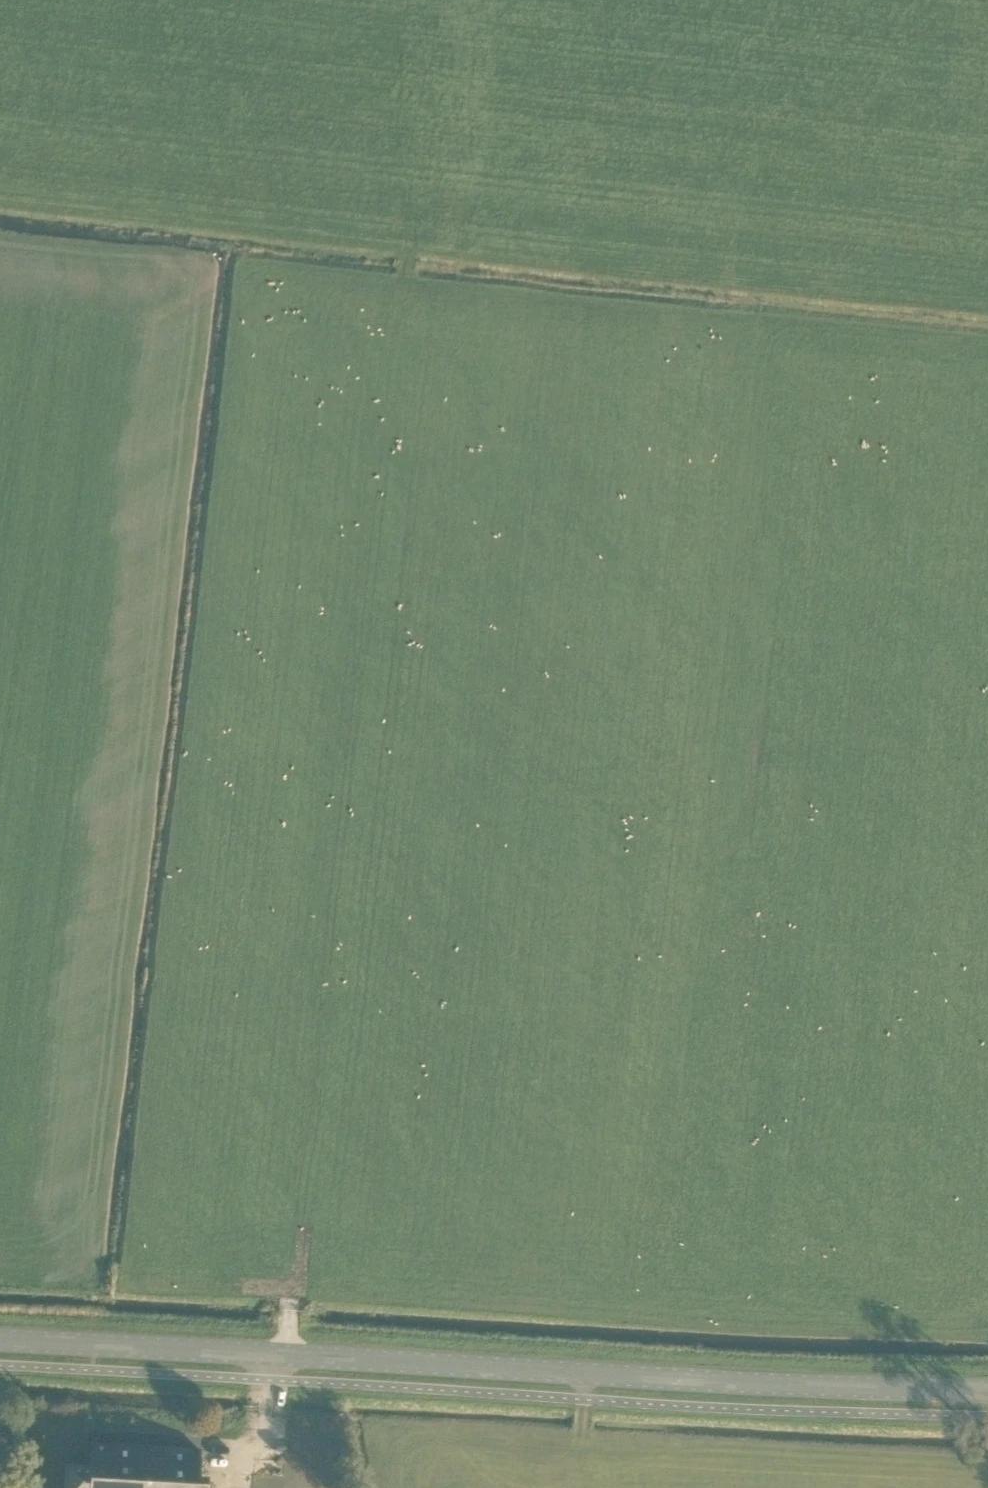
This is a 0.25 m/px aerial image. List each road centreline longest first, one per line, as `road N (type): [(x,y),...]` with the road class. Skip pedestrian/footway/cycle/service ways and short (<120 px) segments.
road 1 (secondary): [(987,1389),(783,1386),(0,1338)]

